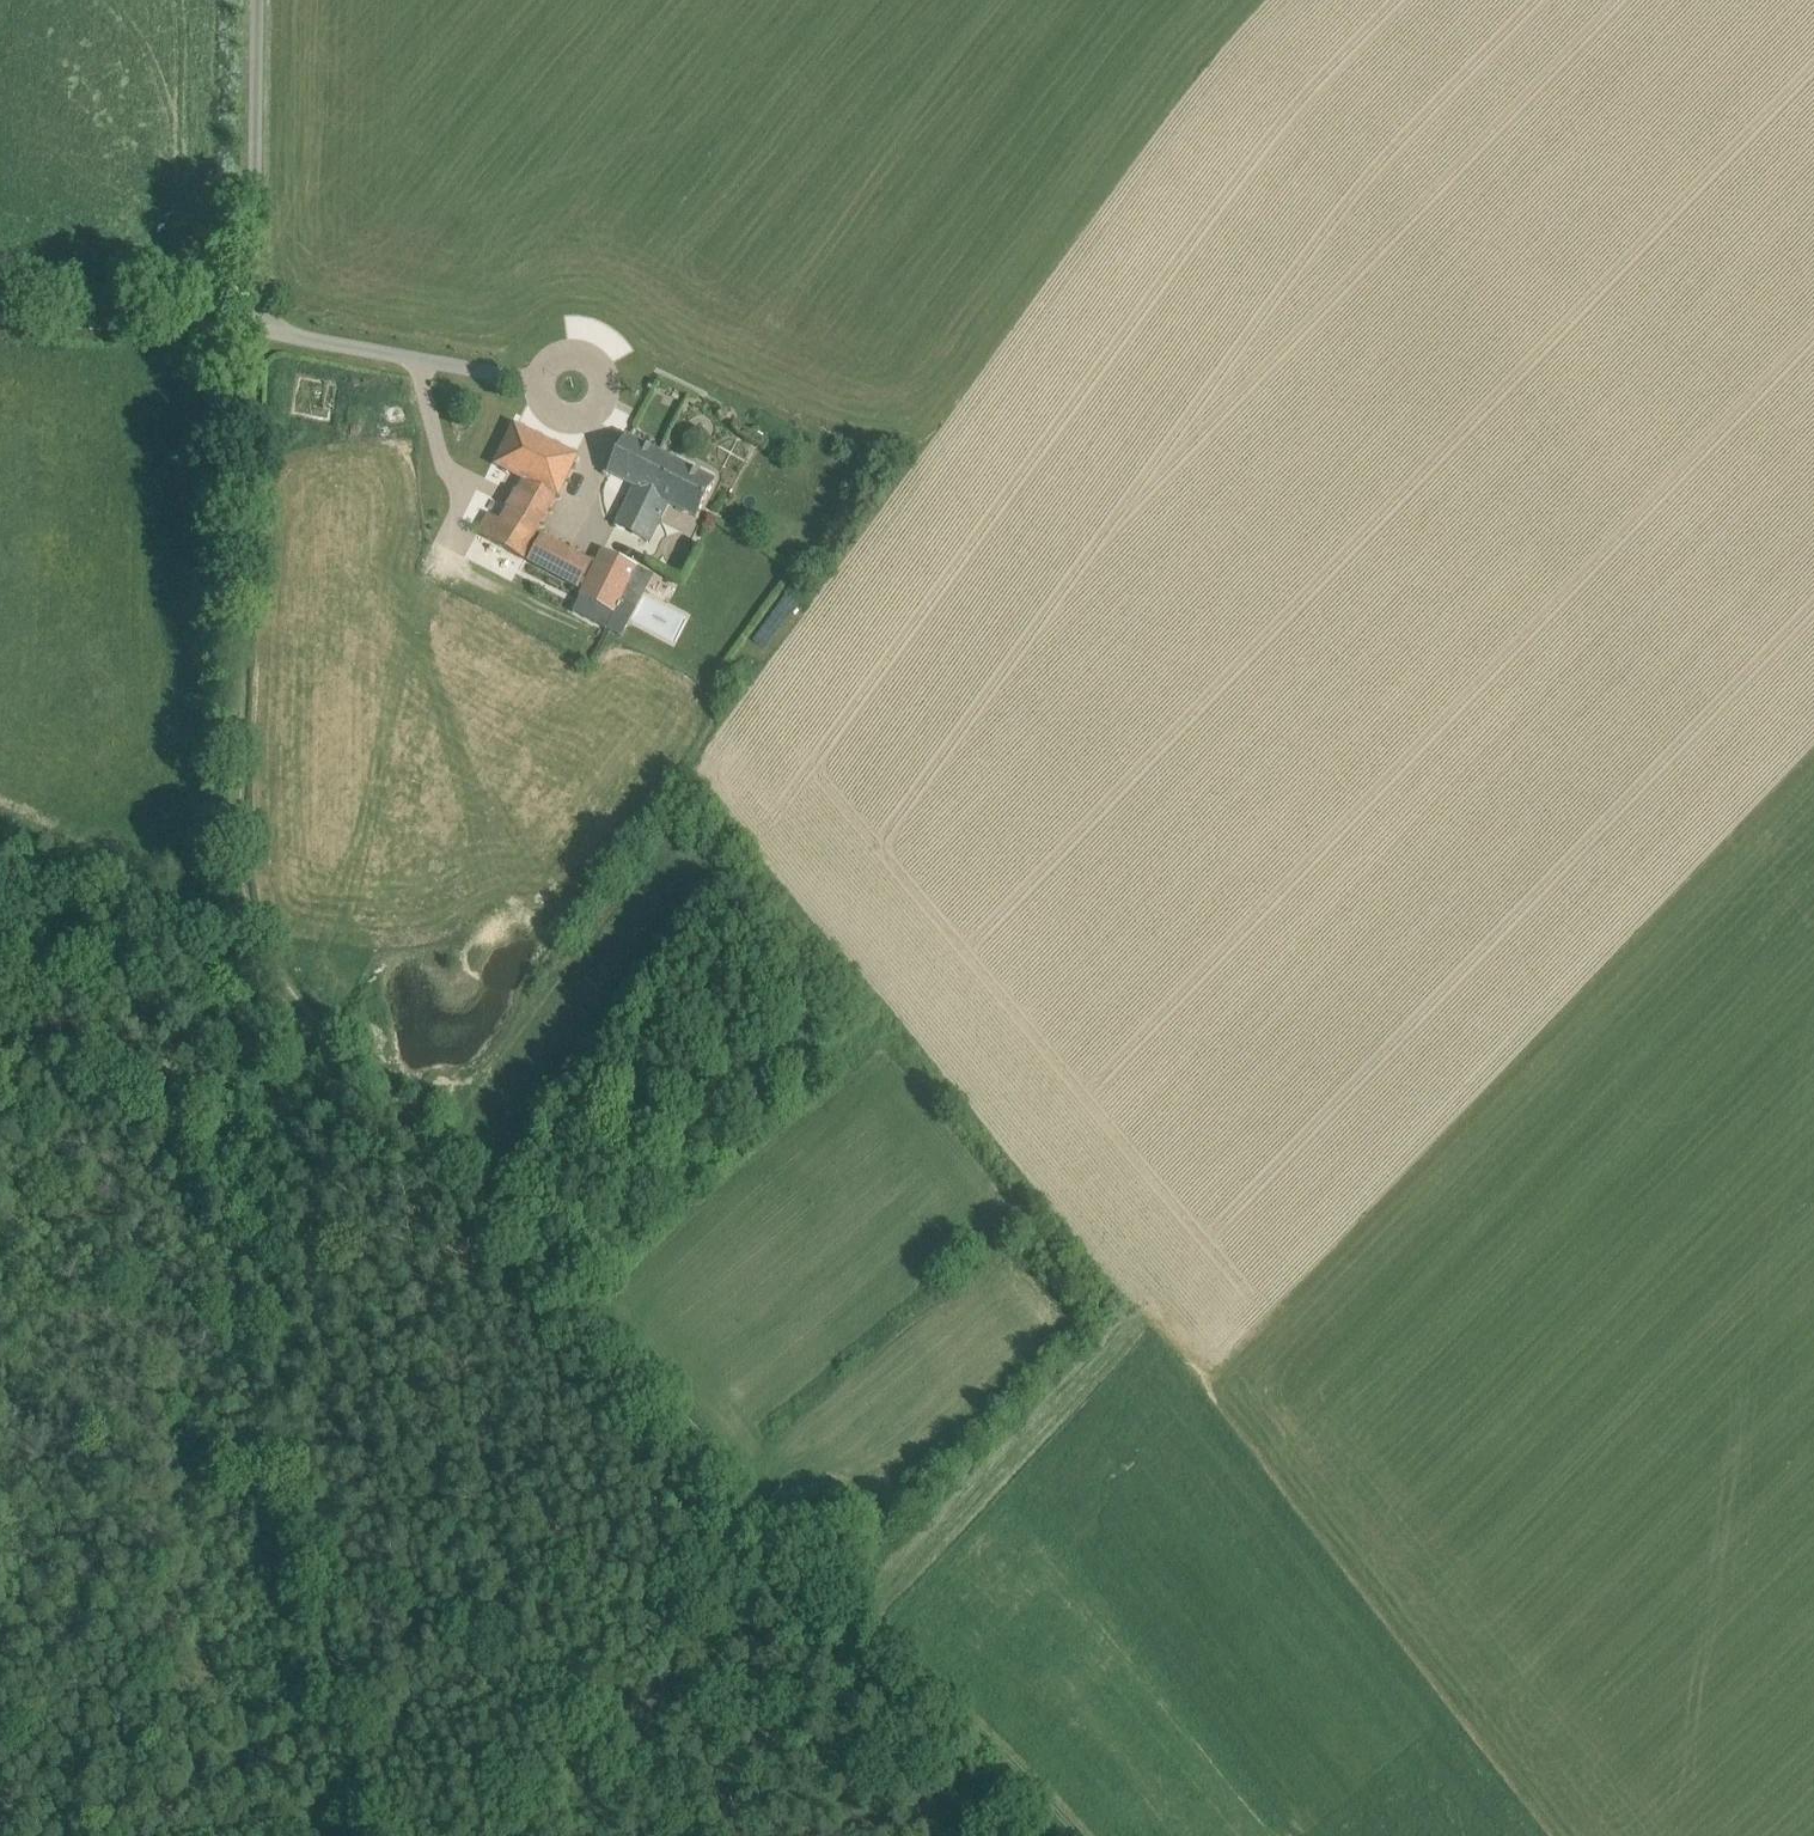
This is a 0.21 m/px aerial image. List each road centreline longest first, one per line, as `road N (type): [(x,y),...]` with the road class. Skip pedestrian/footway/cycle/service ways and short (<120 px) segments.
road 1 (track): [(1084,1835),(848,1576)]
road 2 (unclassified): [(263,318),(261,0)]

